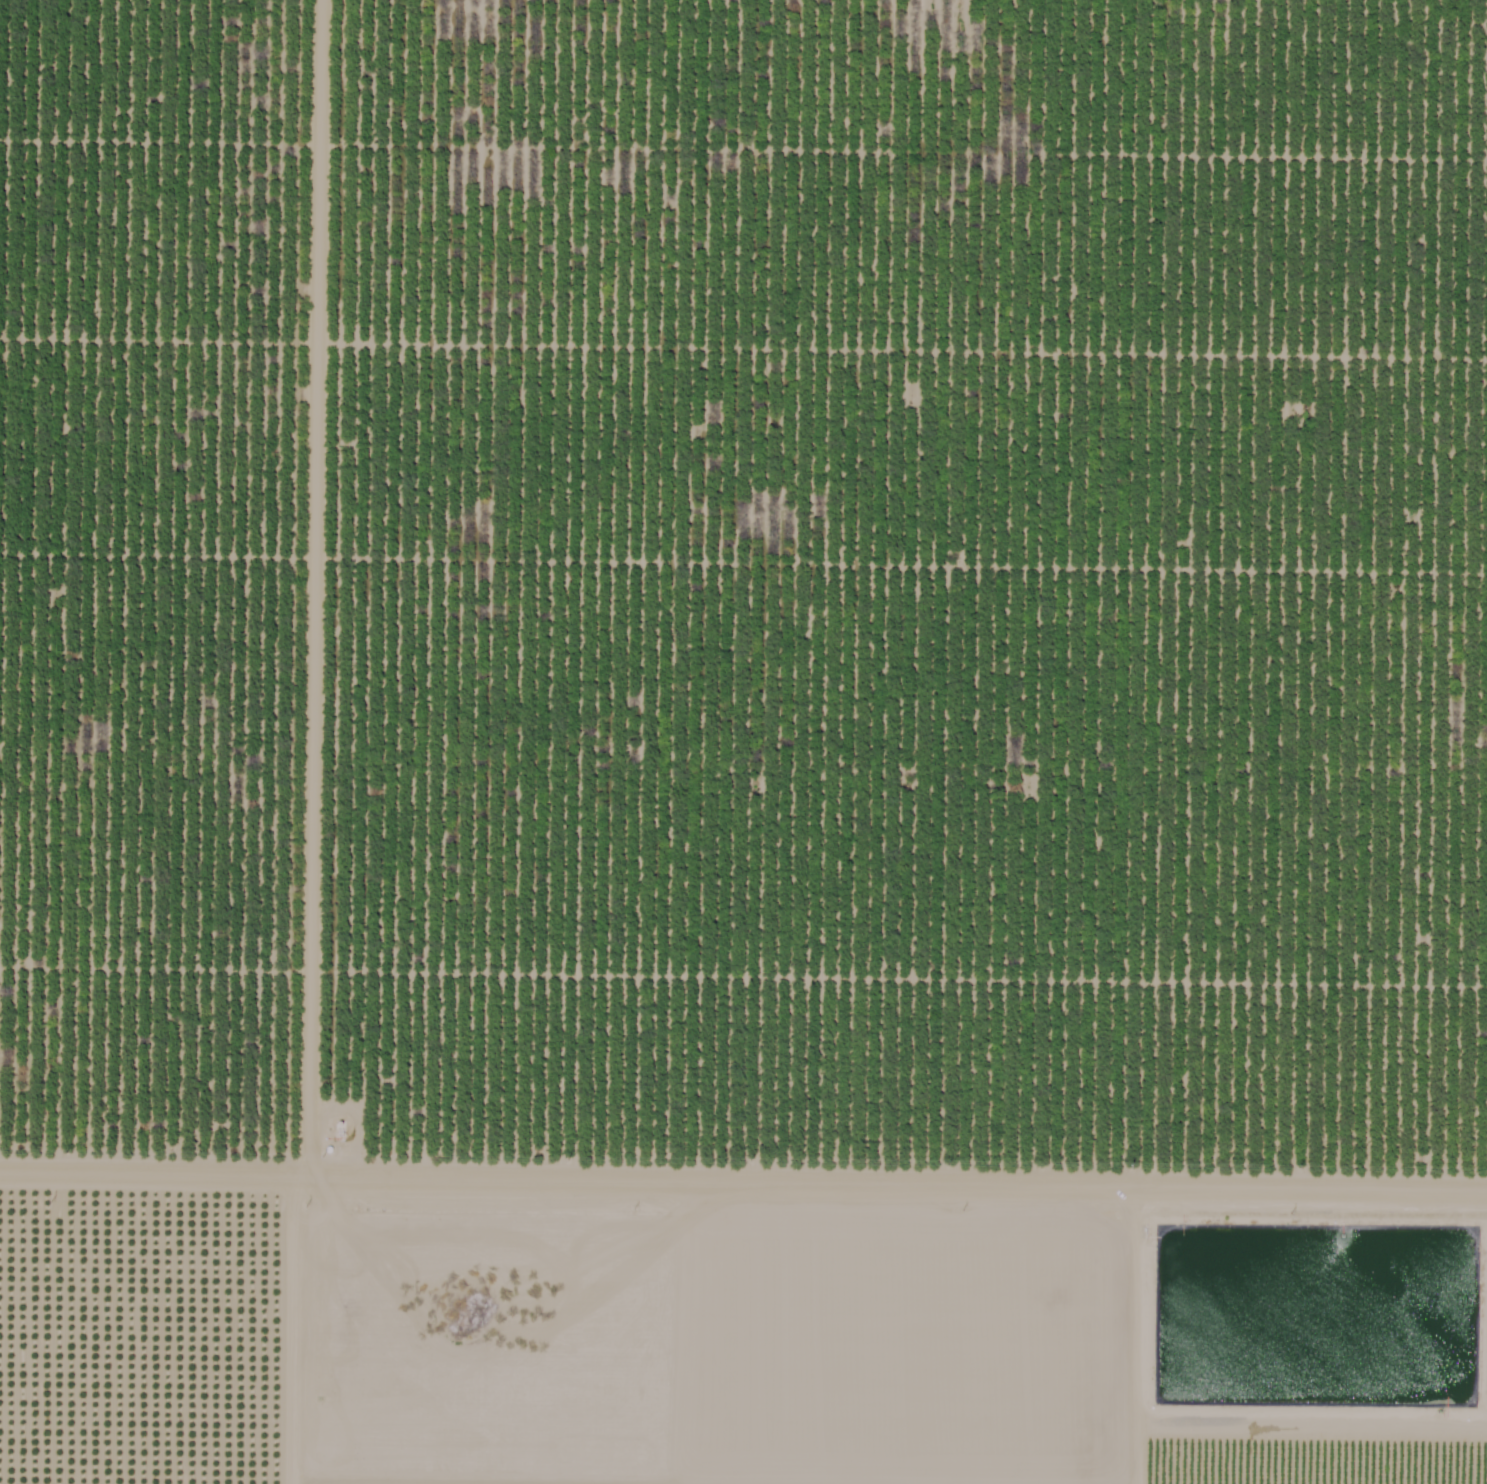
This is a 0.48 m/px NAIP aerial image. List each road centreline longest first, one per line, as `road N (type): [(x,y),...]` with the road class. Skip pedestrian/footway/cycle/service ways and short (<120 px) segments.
road 1 (residential): [(1486,1177),(0,1155)]

